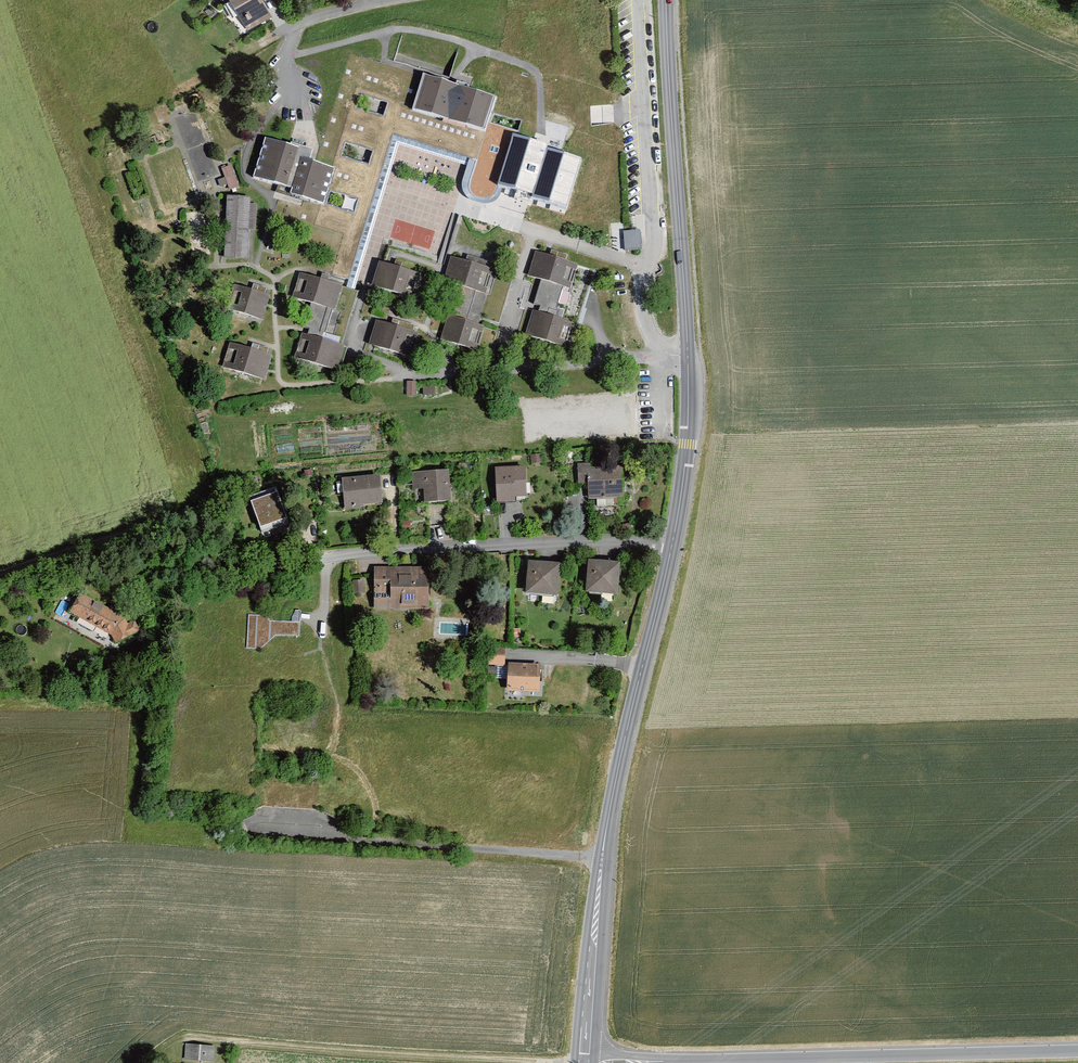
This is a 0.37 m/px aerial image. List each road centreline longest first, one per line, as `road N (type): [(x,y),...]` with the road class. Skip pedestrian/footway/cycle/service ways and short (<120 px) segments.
road 1 (tertiary): [(667,0),(688,378),(672,546)]
road 2 (tertiary): [(672,546),(606,828),(578,1062)]
road 3 (track): [(555,1062),(190,1038)]
road 4 (residential): [(325,556),(626,540),(672,546)]
road 5 (track): [(1077,1053),(763,1062)]
road 6 (track): [(246,564),(168,521),(0,574)]
road 7 (residential): [(403,0),(320,16),(300,28),(281,58),(296,99)]

